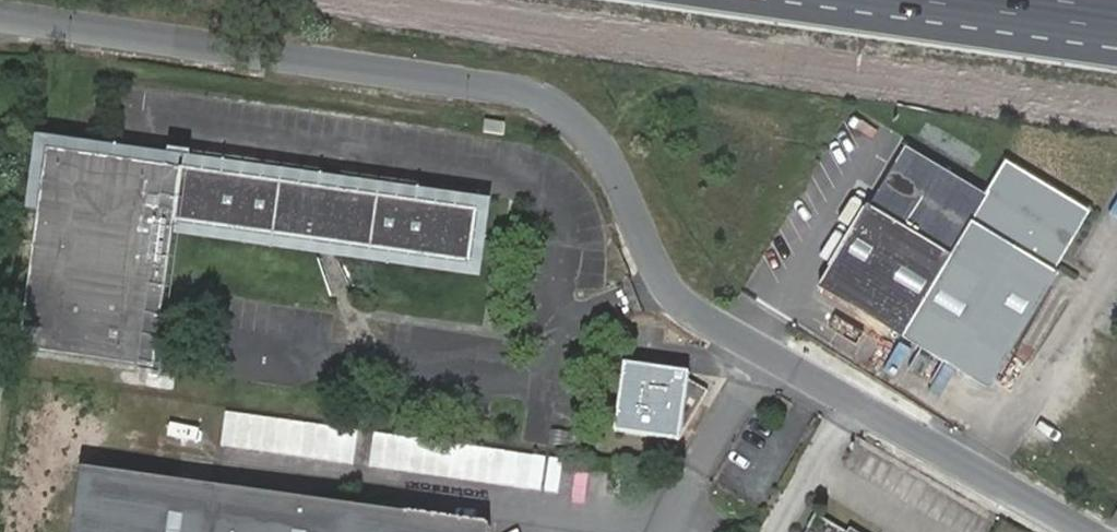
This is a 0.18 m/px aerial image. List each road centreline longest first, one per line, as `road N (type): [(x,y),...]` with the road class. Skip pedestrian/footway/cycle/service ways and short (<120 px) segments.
road 1 (unclassified): [(1083,531),(678,307),(648,270),(622,177),(580,121),(511,93),(0,24)]
road 2 (motorway): [(983,0),(1116,19)]

